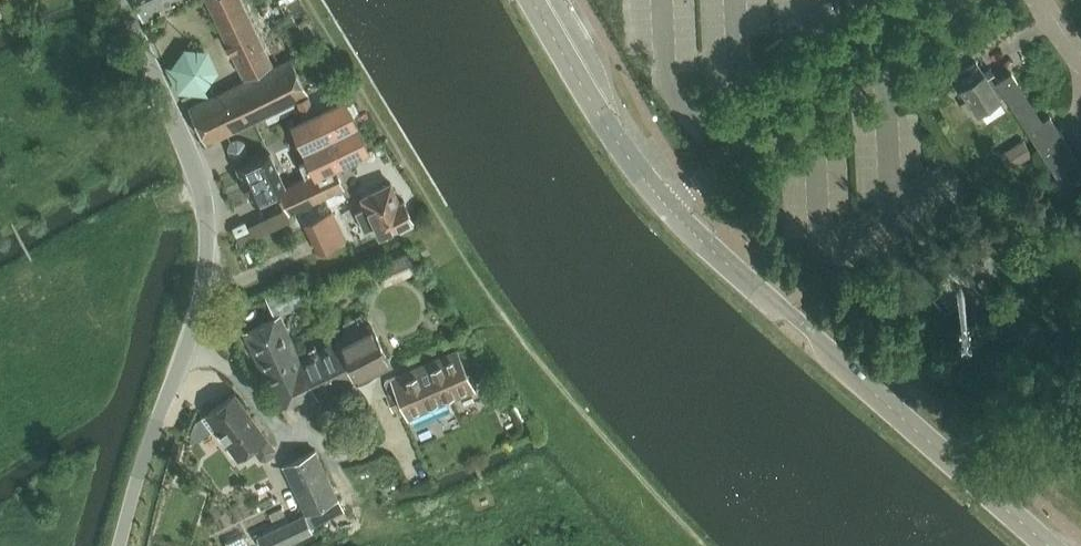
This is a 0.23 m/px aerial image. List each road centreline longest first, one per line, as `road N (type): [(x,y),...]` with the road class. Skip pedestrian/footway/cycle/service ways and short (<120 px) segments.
road 1 (tertiary): [(1049,545),(672,209),(623,151),(533,0)]
road 2 (unclassified): [(120,545),(194,328),(206,247),(196,174),(122,0)]

